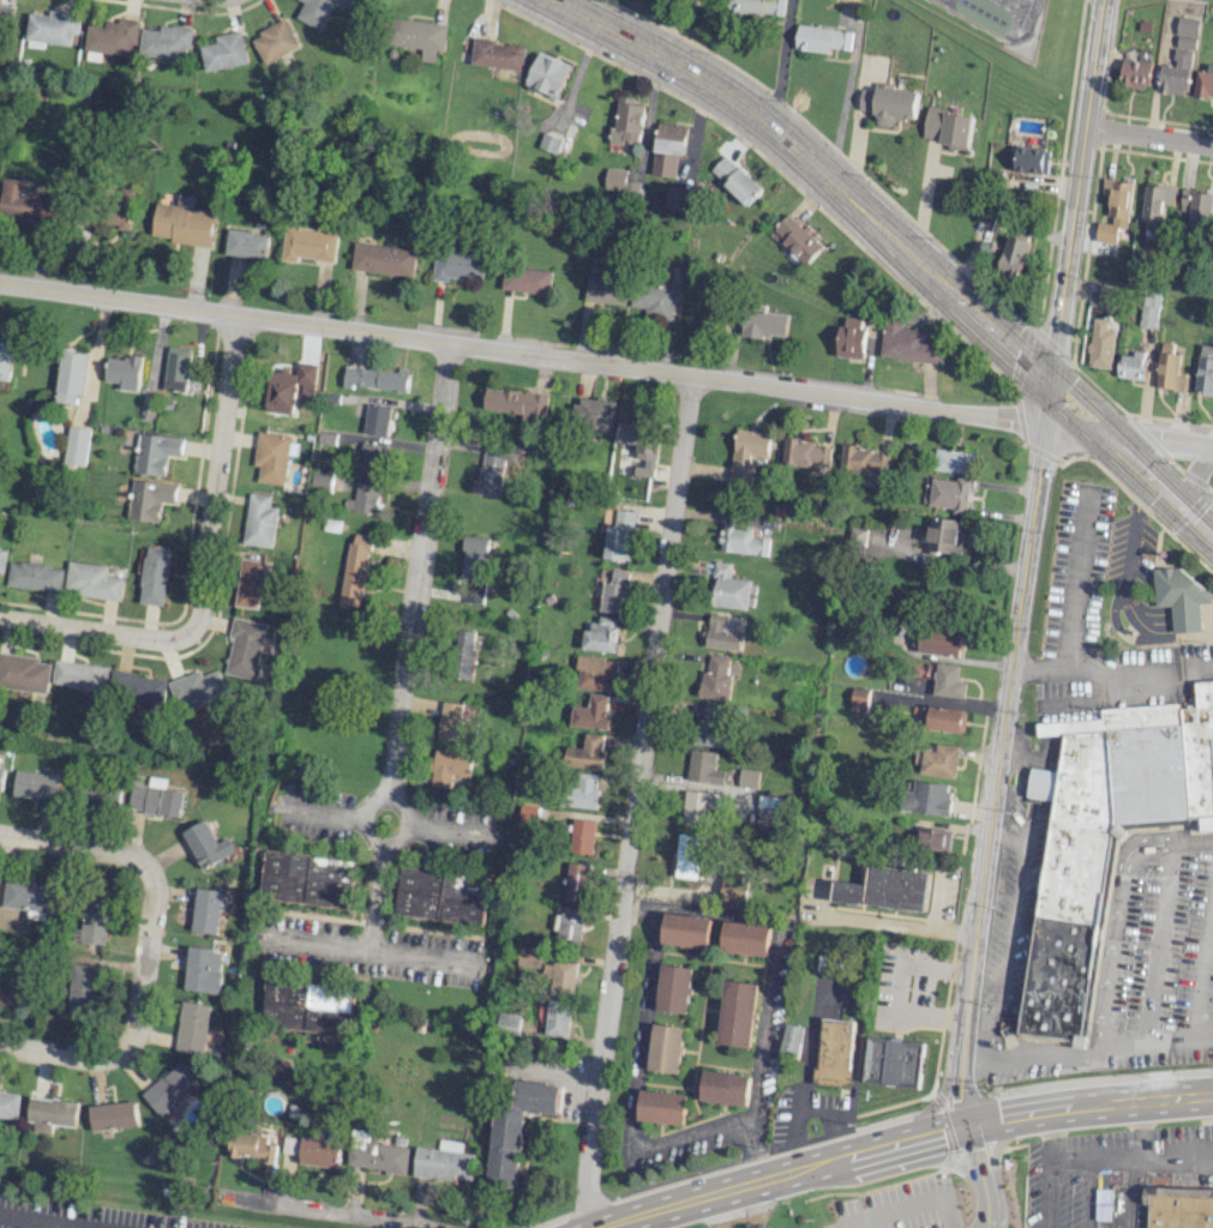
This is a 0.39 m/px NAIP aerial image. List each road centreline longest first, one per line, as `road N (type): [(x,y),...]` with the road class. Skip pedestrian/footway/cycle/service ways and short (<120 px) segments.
road 1 (tertiary): [(1212,446),(0,281)]
road 2 (tertiary): [(1101,0),(961,1058)]
road 3 (residential): [(696,374),(580,1227)]
road 4 (primary): [(550,0),(702,79),(774,131),(1185,514)]
road 5 (residential): [(235,315),(196,626),(178,639),(0,621)]
road 6 (residential): [(444,341),(400,709)]
road 7 (residential): [(400,709),(368,950),(280,939)]
road 8 (residential): [(143,856),(158,875),(158,898),(133,1033),(118,1055),(78,1064),(0,1052)]
road 9 (primary): [(595,1227),(903,1142)]
road 10 (residential): [(429,1227),(221,1196)]
road 11 (primary): [(1212,1095),(1020,1115)]
road 12 (residential): [(295,807),(479,835)]
road 13 (residential): [(143,856),(0,837)]
road 14 (residential): [(1212,146),(1083,128)]

